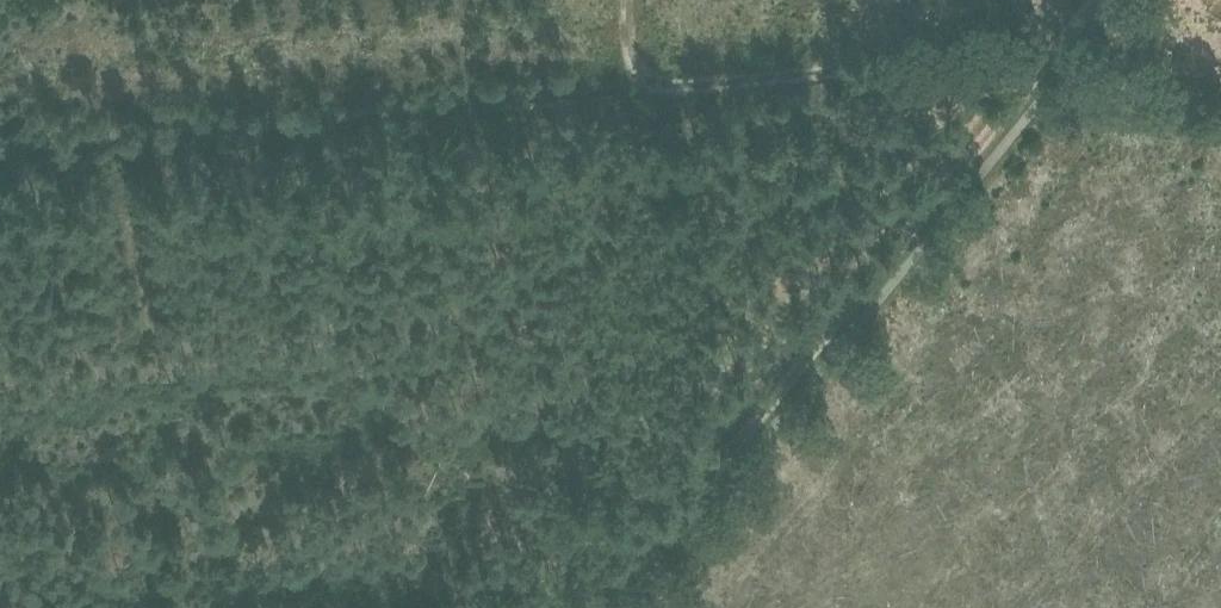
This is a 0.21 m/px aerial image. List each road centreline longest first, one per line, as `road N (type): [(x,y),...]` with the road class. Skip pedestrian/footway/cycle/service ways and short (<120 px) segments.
road 1 (track): [(595,607),(1096,0)]

